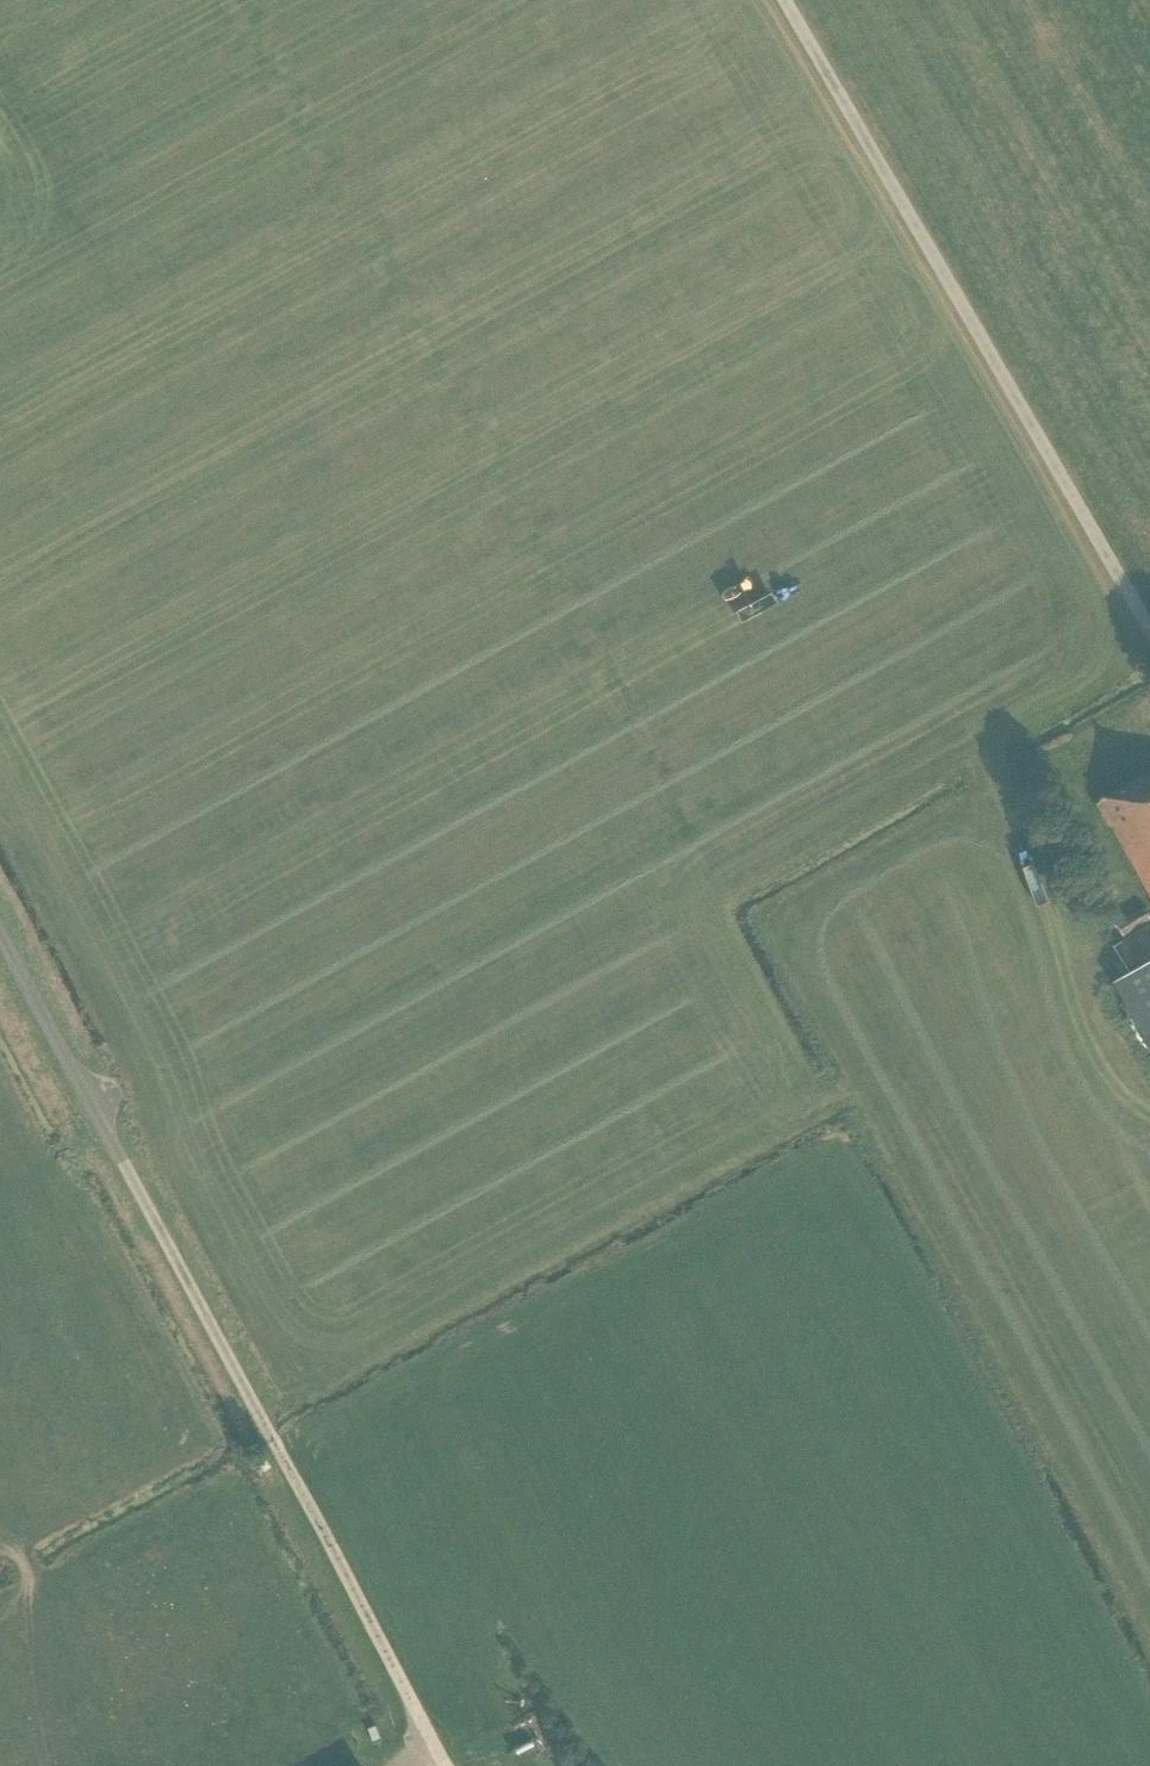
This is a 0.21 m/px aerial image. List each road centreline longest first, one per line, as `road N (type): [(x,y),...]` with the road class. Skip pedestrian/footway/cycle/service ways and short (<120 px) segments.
road 1 (unclassified): [(414,1704),(0,934)]

